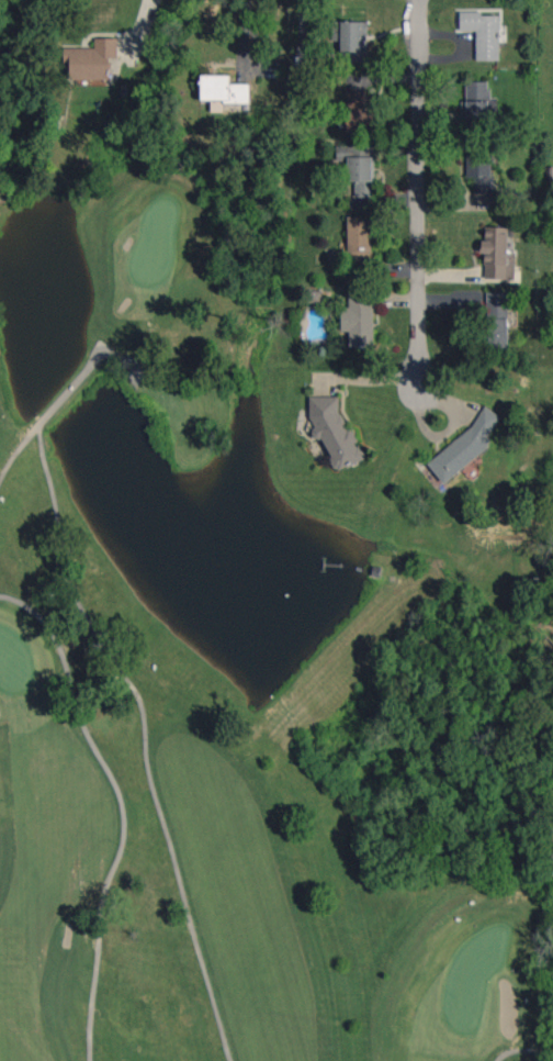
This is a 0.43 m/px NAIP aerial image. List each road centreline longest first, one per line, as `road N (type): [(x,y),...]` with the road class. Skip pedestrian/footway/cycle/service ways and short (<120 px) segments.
road 1 (residential): [(419,0),(422,404)]

